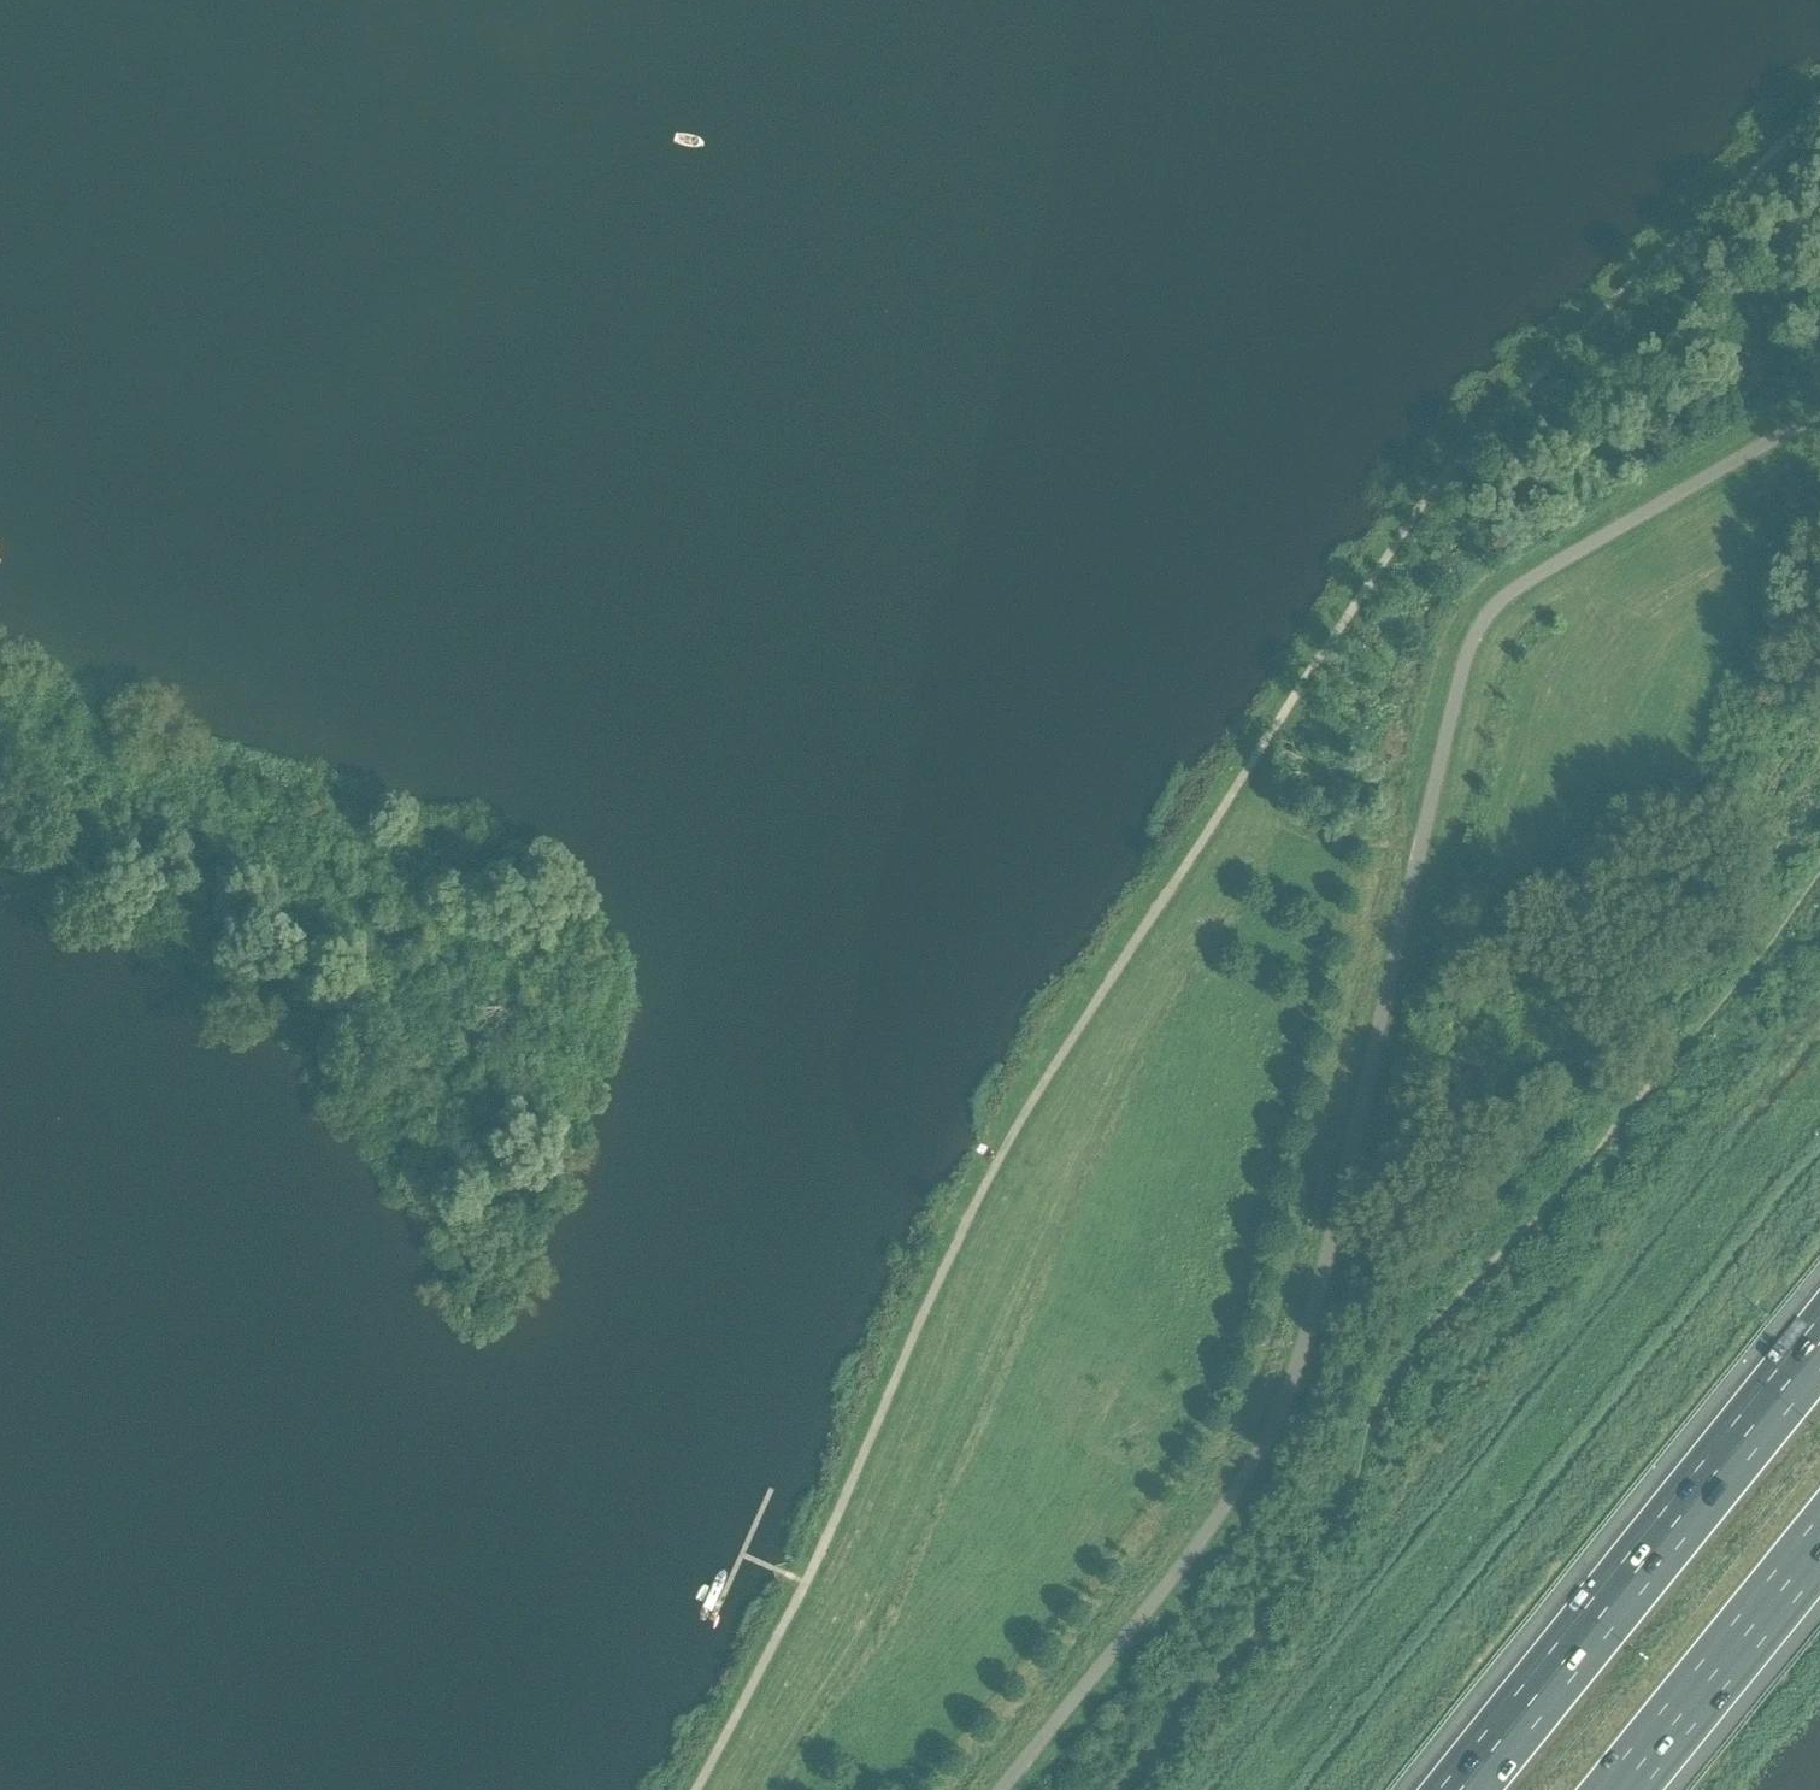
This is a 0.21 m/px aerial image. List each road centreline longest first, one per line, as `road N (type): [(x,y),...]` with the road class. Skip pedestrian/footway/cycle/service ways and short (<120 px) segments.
road 1 (motorway): [(1819,1348),(1462,1789)]
road 2 (motorway): [(1622,1789),(1819,1546)]

